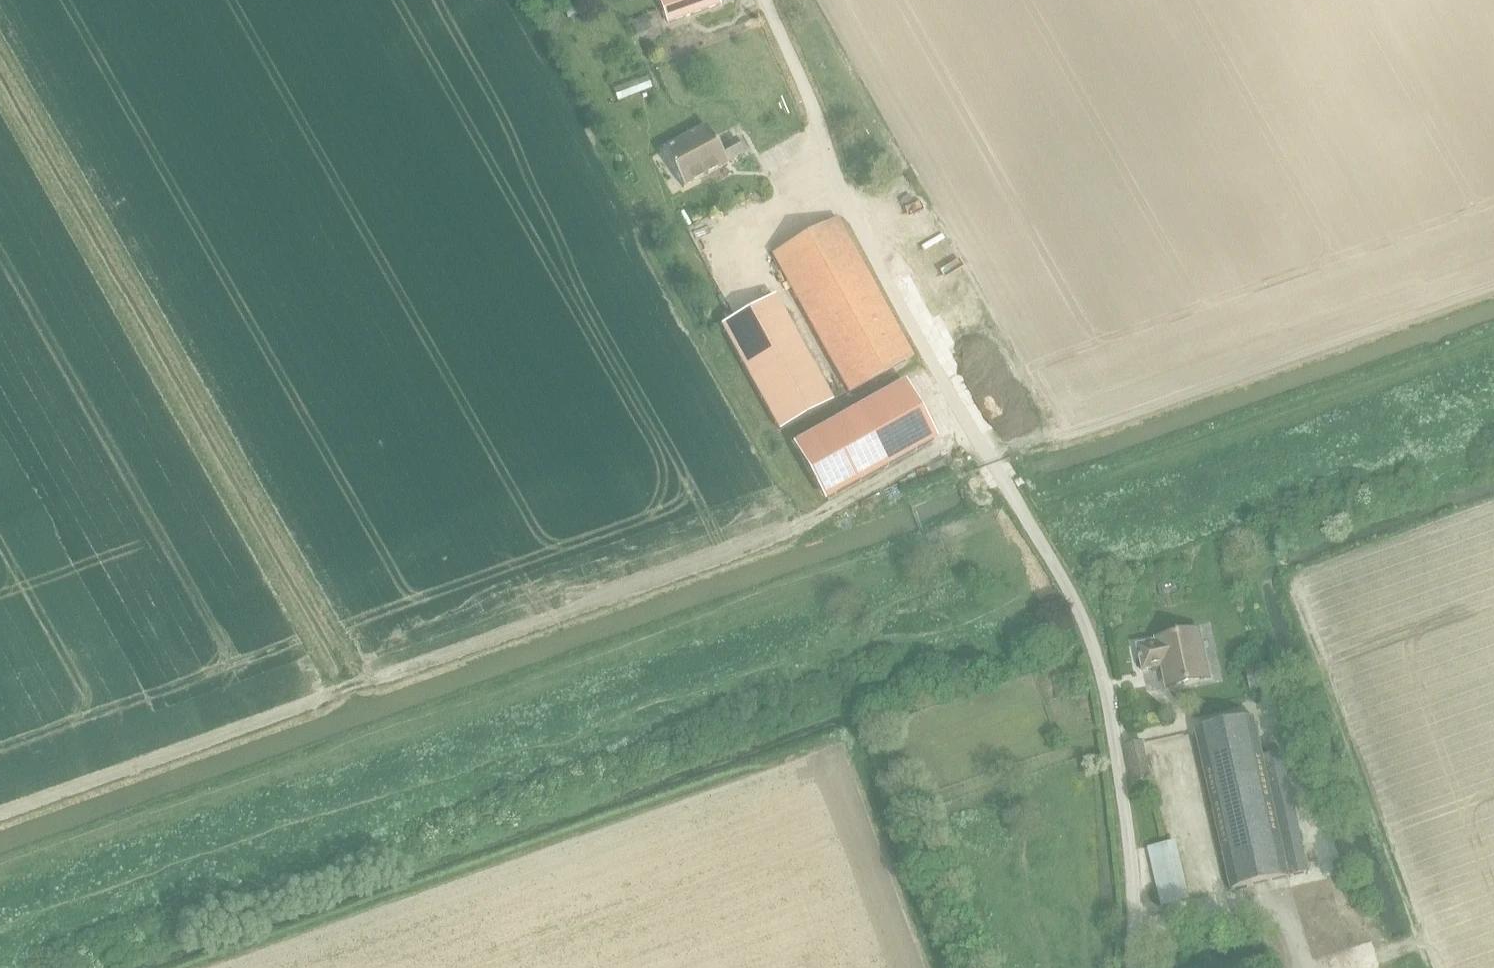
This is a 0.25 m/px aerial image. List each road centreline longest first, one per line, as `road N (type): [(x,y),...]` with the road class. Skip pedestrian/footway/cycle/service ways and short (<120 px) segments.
road 1 (track): [(1493,342),(1023,517),(0,877)]
road 2 (unclassified): [(1140,967),(1138,847),(1097,646),(1023,517)]

